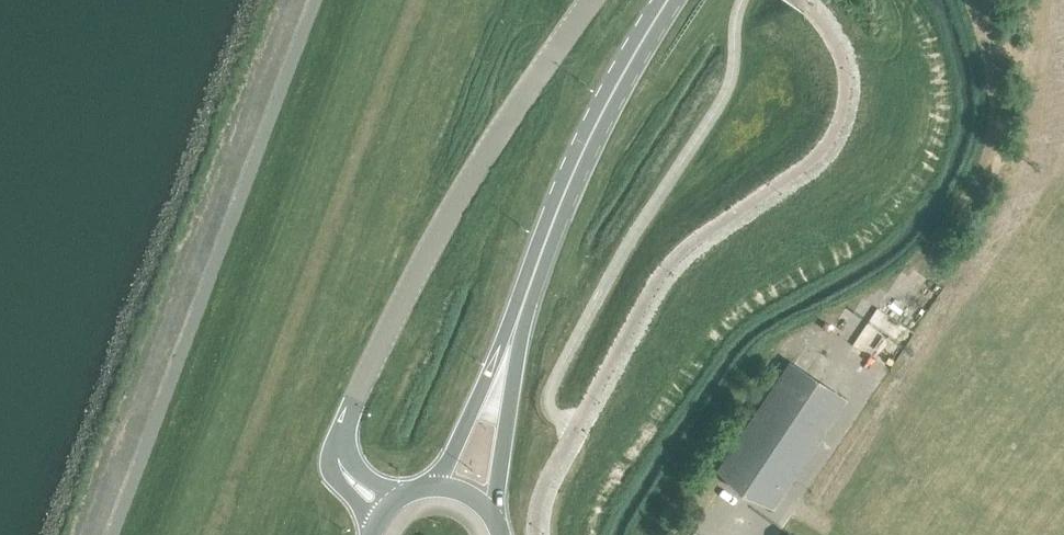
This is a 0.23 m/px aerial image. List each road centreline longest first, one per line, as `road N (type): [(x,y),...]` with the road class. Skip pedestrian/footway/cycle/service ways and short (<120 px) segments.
road 1 (primary): [(510,348),(553,218),(616,81),(670,0)]
road 2 (primary): [(482,500),(510,348)]
road 3 (primary): [(510,348),(446,484)]

